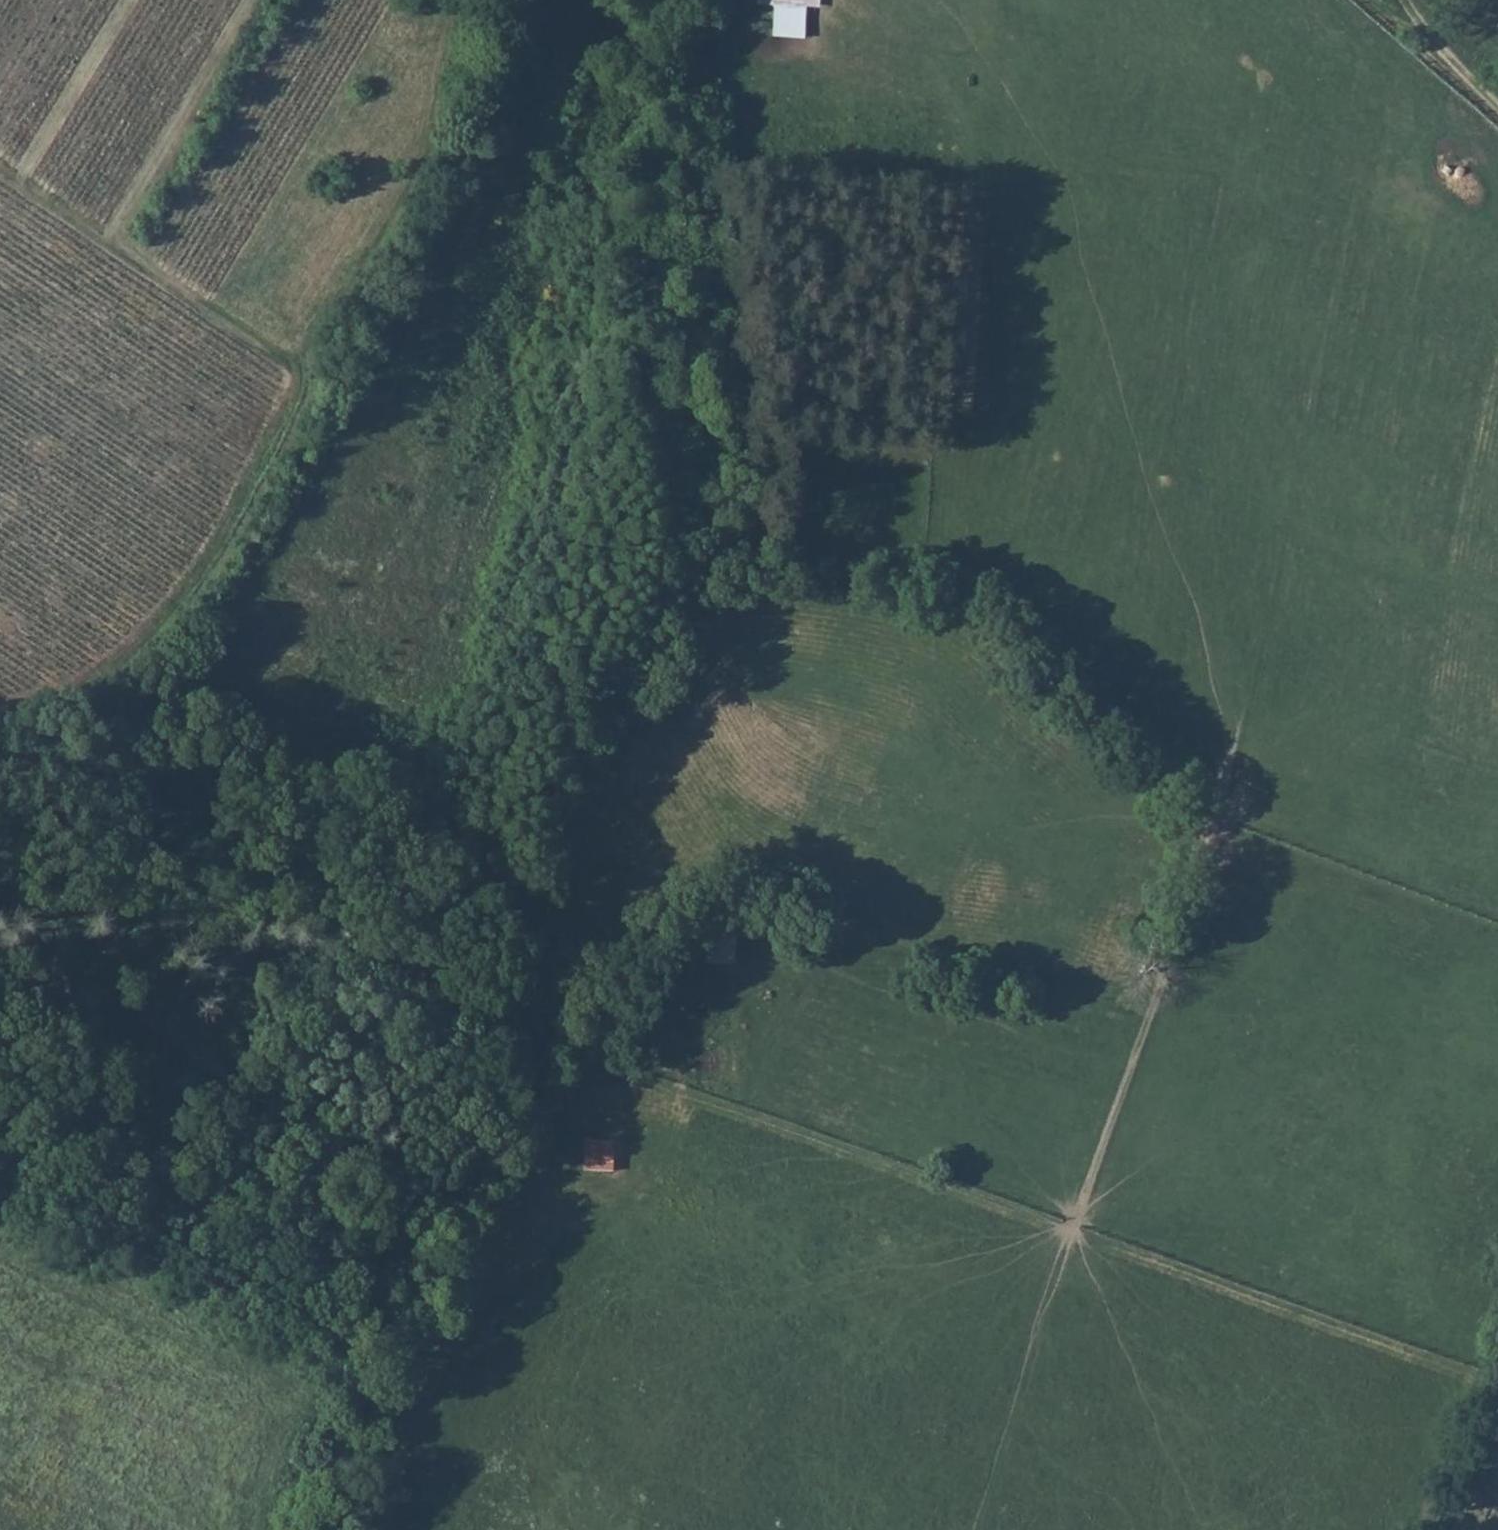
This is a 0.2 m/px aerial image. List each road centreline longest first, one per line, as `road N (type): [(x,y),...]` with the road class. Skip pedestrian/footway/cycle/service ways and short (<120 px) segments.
road 1 (track): [(0,698),(107,668),(226,519),(294,368),(0,175)]
road 2 (track): [(1497,103),(1376,0)]
road 3 (track): [(1442,1529),(1497,1392)]

